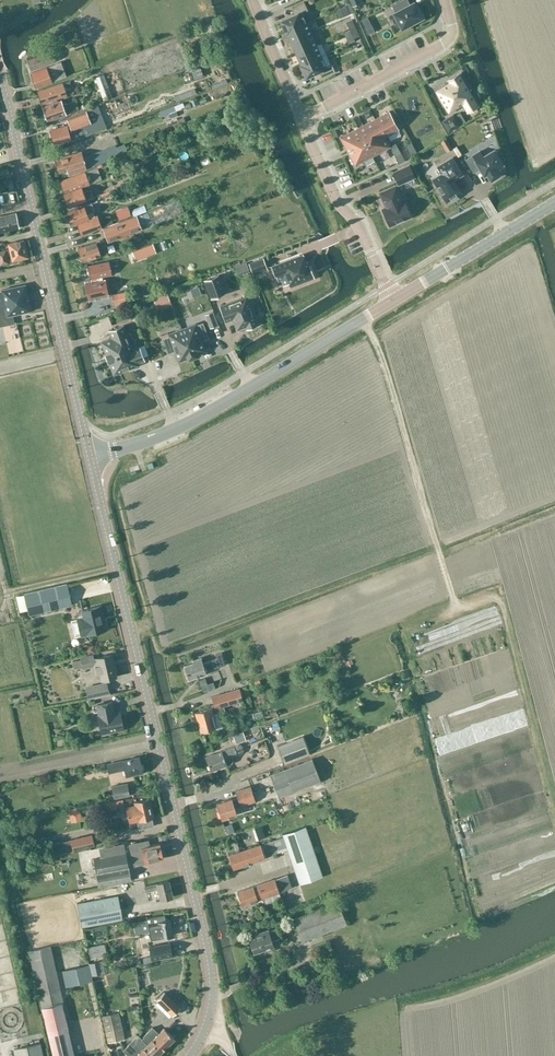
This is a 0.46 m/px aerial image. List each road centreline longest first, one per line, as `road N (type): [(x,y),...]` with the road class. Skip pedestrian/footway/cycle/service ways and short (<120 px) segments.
road 1 (tertiary): [(189,1055),(209,1020),(211,965),(91,458)]
road 2 (track): [(554,806),(501,602),(454,599),(381,354),(363,319)]
road 3 (tertiary): [(91,458),(0,74)]
road 4 (tertiary): [(91,458),(186,425),(393,301)]
road 5 (residential): [(301,123),(444,47),(451,29),(443,0)]
road 6 (tertiary): [(393,301),(554,204)]
road 7 (residential): [(386,286),(301,123)]
road 8 (track): [(117,566),(12,592),(0,615)]
road 9 (residential): [(301,123),(253,0)]

